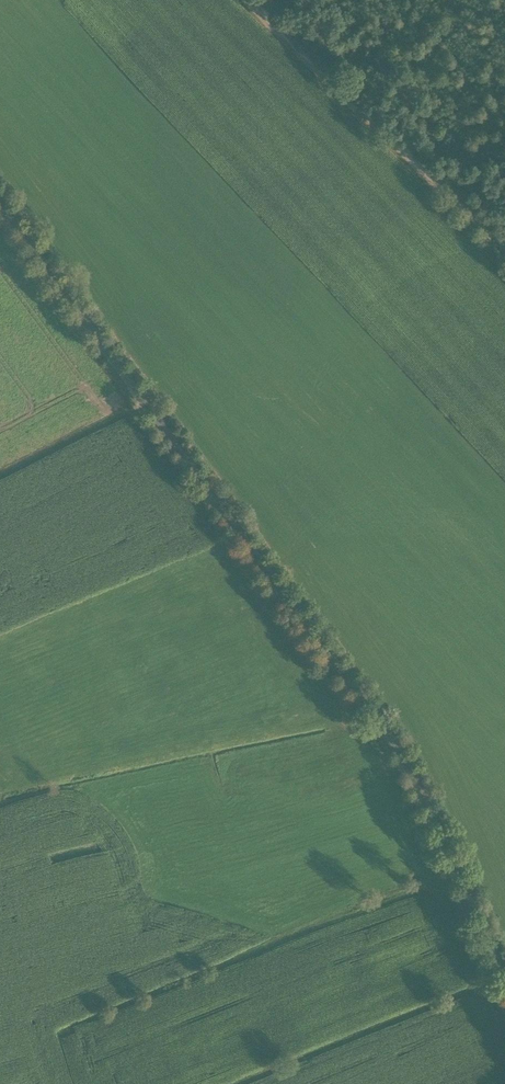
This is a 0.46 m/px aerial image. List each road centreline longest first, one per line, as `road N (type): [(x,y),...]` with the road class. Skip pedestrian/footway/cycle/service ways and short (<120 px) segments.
road 1 (unclassified): [(504,973),(415,782),(0,203)]

